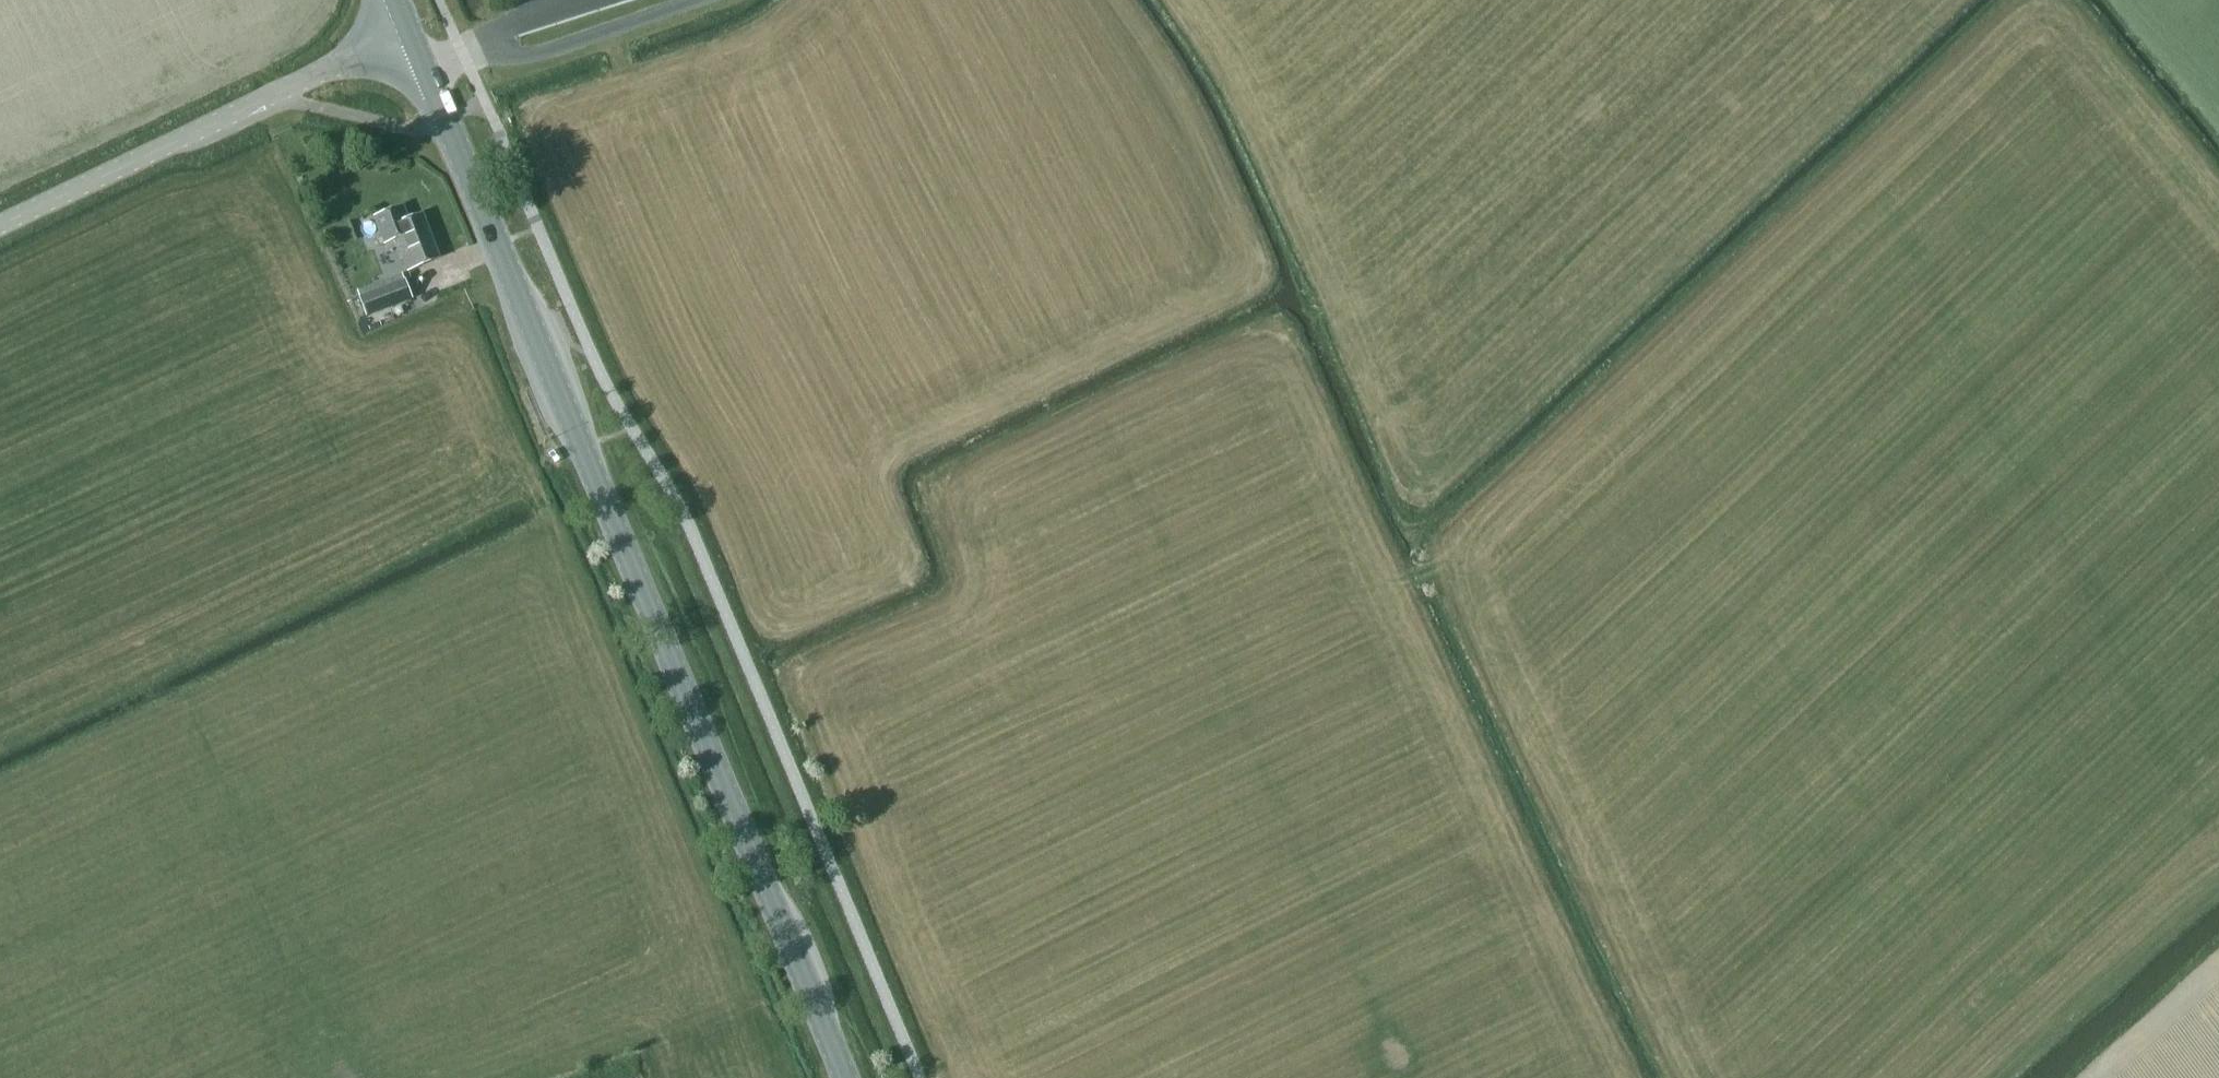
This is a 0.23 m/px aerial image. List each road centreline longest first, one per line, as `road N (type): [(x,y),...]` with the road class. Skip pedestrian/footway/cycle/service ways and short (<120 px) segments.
road 1 (primary): [(848,1077),(410,35)]
road 2 (tertiary): [(0,224),(410,35)]

